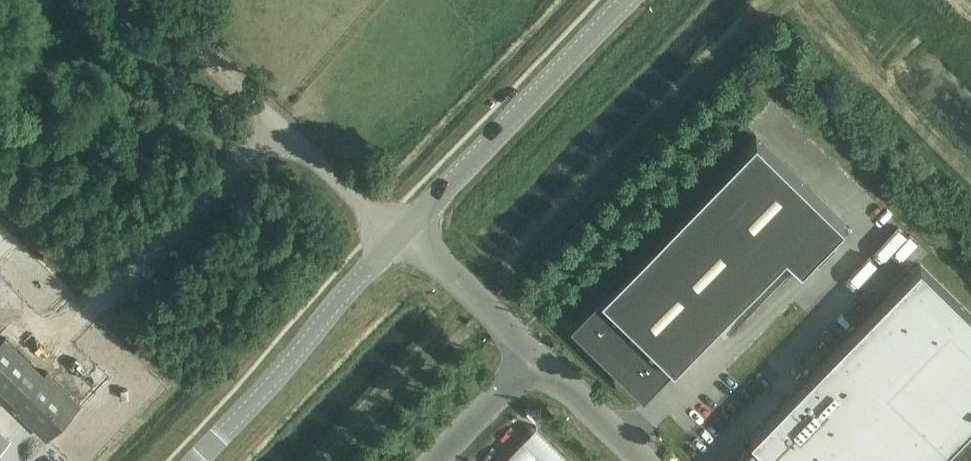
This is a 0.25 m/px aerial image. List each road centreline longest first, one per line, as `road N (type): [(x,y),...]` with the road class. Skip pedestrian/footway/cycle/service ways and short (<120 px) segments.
road 1 (unclassified): [(164,0),(405,233)]
road 2 (unclassified): [(405,233),(628,0)]
road 3 (unclassified): [(185,460),(405,233)]
road 4 (unclassified): [(533,360),(405,233)]
road 5 (unclassified): [(636,460),(533,360)]
road 6 (unclassified): [(533,360),(435,460)]

